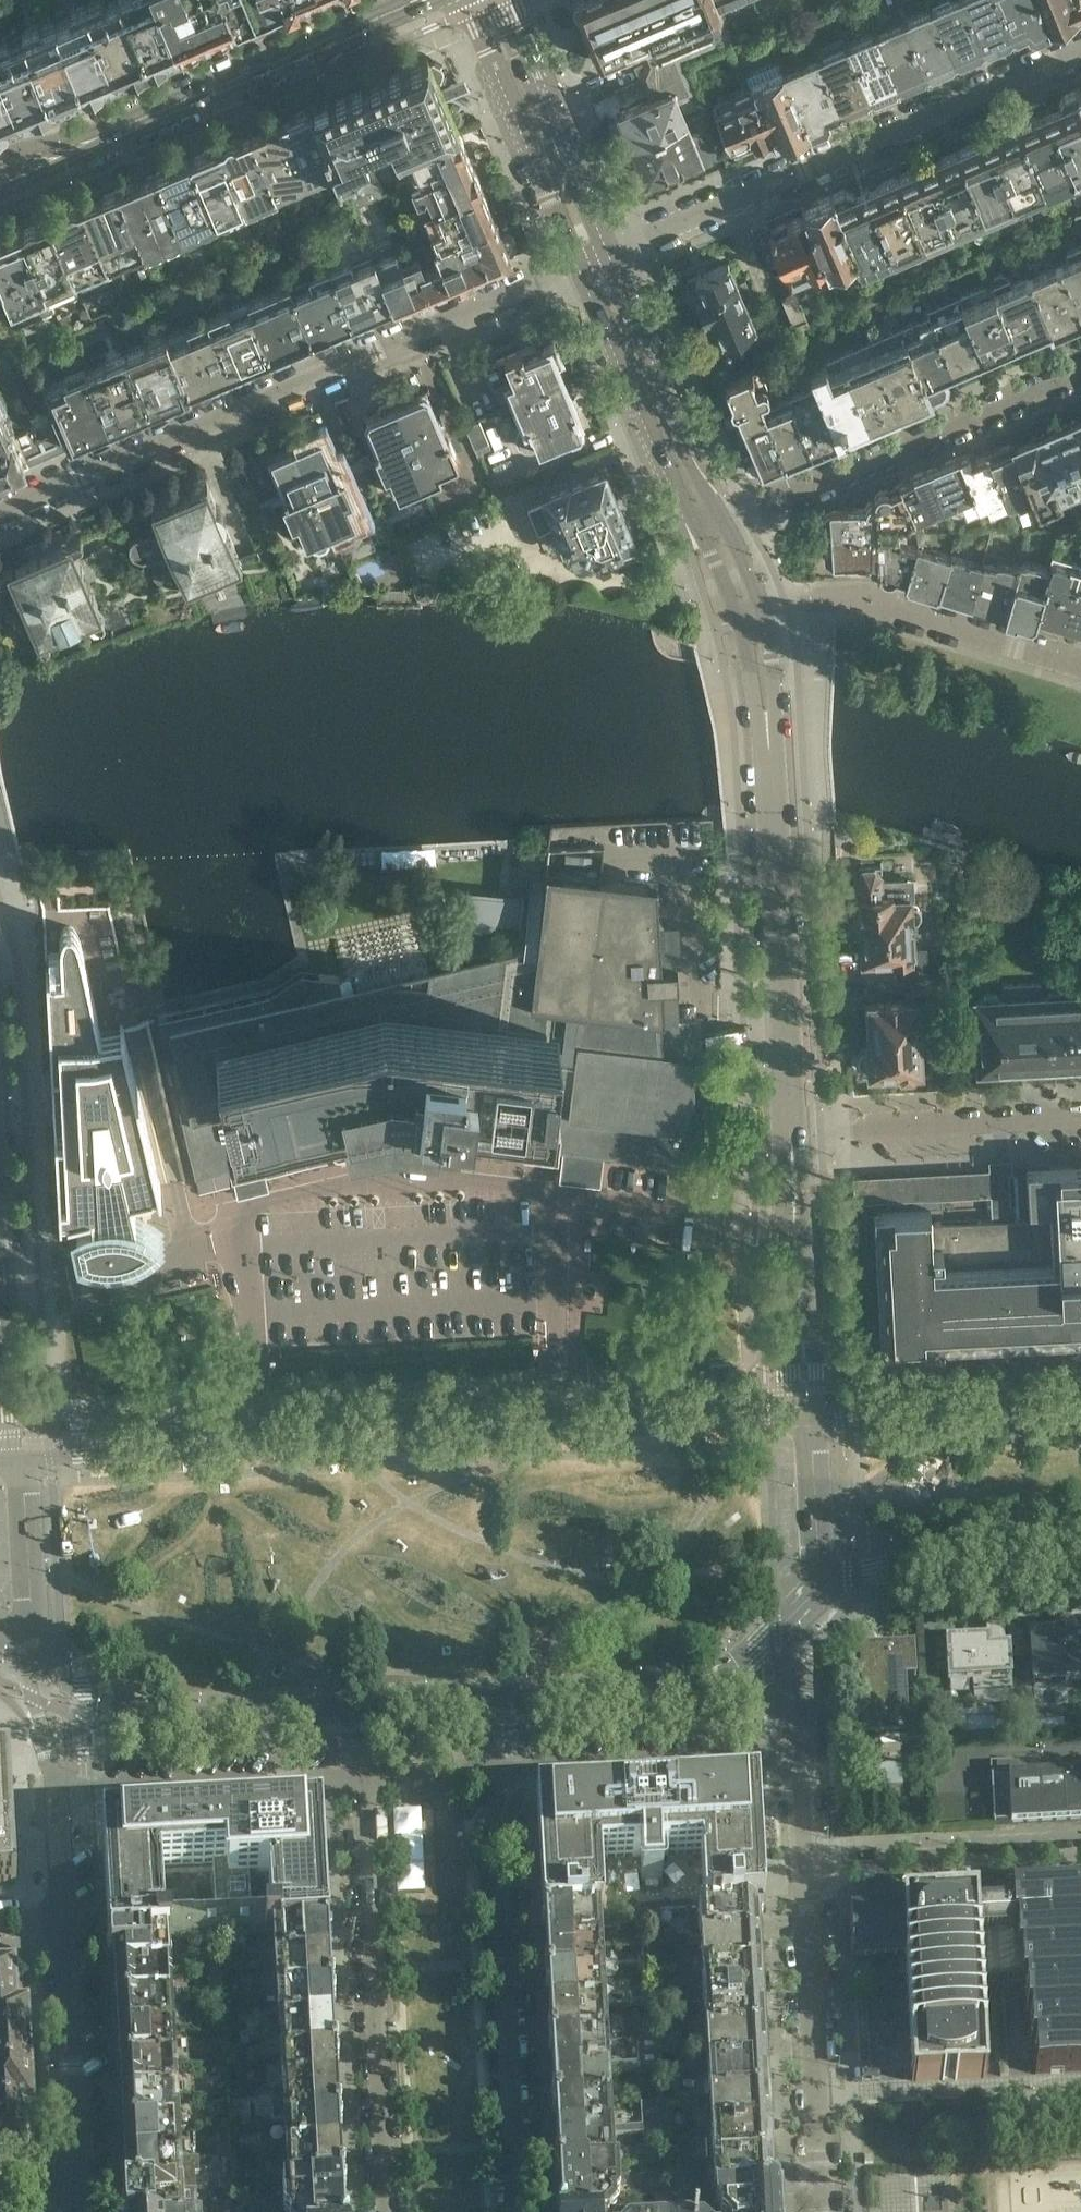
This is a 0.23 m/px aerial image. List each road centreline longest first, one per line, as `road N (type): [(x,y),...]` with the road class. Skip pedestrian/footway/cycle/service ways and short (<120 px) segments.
road 1 (tertiary): [(810,1414),(12,1459)]
road 2 (residential): [(0,510),(595,263)]
road 3 (residential): [(595,263),(1080,52)]
road 4 (tertiary): [(791,1134),(767,715),(750,614)]
road 5 (residential): [(513,2211),(492,1768)]
road 6 (residential): [(361,1776),(385,2211)]
road 7 (residential): [(714,525),(1080,374)]
road 8 (tertiary): [(76,147),(420,0)]
road 9 (residential): [(823,2211),(803,1868)]
road 10 (tertiary): [(508,1700),(686,1688),(736,1664),(817,1593)]
road 11 (residential): [(1080,666),(891,608),(819,600),(750,614)]
road 12 (tertiary): [(30,1653),(156,1721),(351,1709)]
road 13 (residential): [(492,1768),(797,1752)]
road 14 (residential): [(61,1793),(361,1776)]
road 15 (residential): [(791,1134),(1080,1118)]
road 16 (tertiary): [(714,525),(595,263)]
road 17 (tertiary): [(595,263),(481,0)]
road 18 (tertiary): [(810,1414),(791,1134)]
road 19 (residential): [(1080,1853),(803,1868)]
road 20 (tertiary): [(817,1593),(879,1562),(1080,1549)]
road 21 (tertiary): [(1080,1400),(810,1414)]
road 22 (residential): [(65,1919),(76,2181)]
road 23 (residential): [(0,1251),(12,1459)]
road 24 (residential): [(30,1653),(23,1494),(12,1459)]
road 25 (residential): [(817,1593),(810,1414)]
road 26 (residential): [(797,1752),(817,1593)]
road 27 (tertiary): [(351,1709),(508,1700)]
road 28 (residential): [(30,1653),(33,1697),(61,1793)]
road 29 (residential): [(361,1776),(492,1768)]
road 30 (residential): [(61,1793),(65,1919)]

